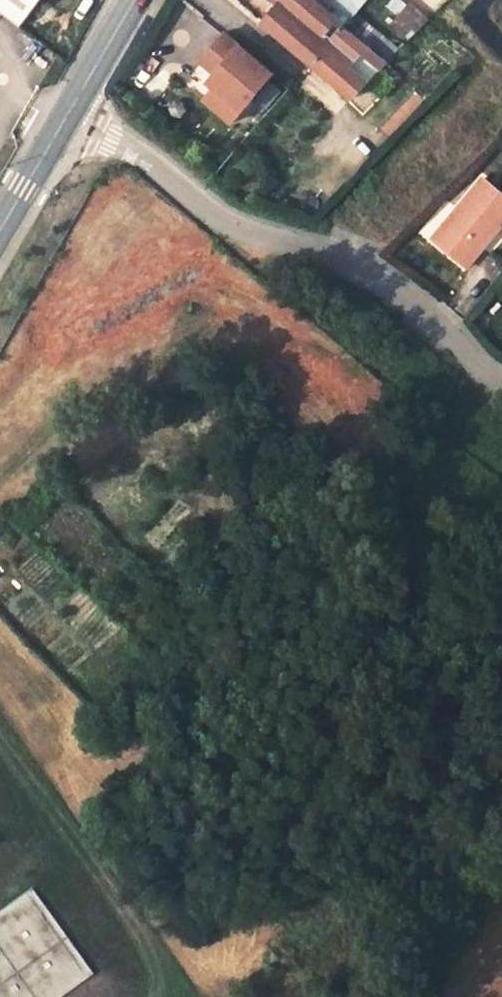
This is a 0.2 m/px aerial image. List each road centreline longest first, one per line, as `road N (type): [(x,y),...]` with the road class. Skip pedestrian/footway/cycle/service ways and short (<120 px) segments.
road 1 (residential): [(69,112),(236,228),(320,249),(414,302),(501,381)]
road 2 (tertiary): [(134,0),(69,112)]

